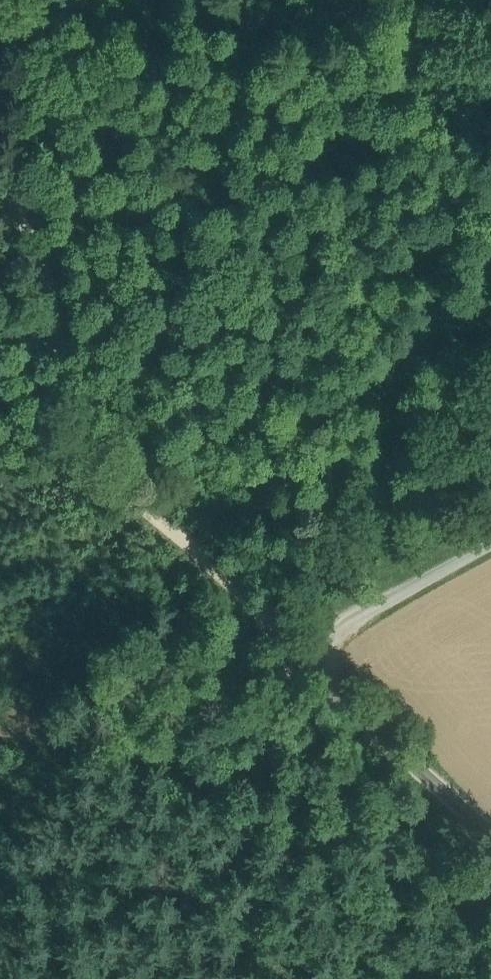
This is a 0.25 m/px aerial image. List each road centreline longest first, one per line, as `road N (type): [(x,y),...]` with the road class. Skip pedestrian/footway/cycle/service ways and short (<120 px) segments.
road 1 (track): [(490,826),(388,715),(351,667),(341,640),(350,621),(490,545)]
road 2 (track): [(0,471),(341,640)]
road 3 (track): [(222,978),(341,640)]

